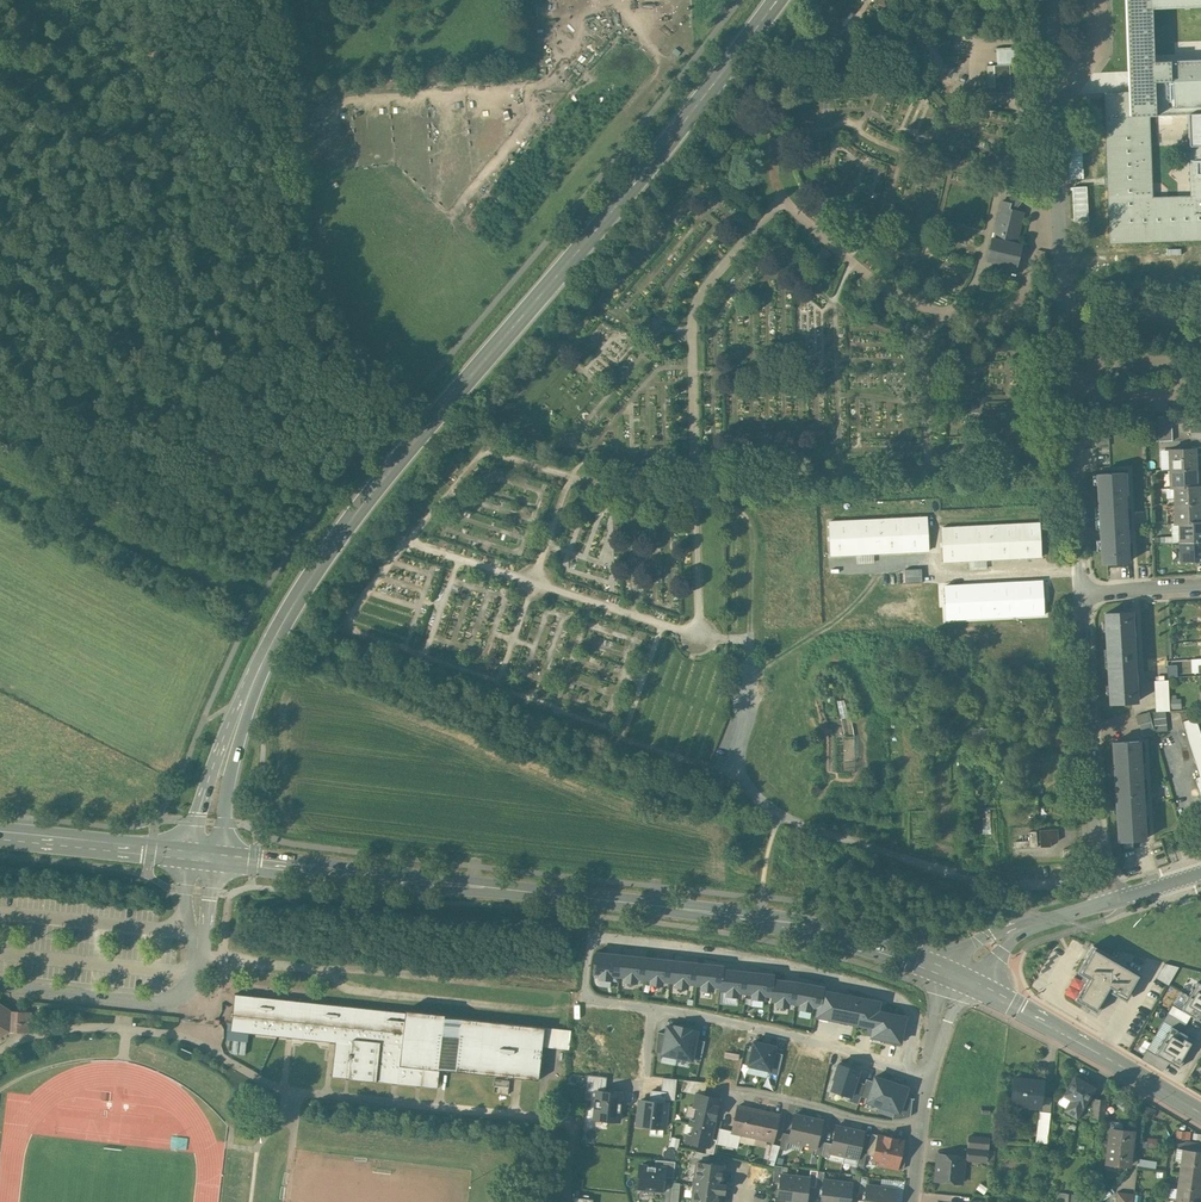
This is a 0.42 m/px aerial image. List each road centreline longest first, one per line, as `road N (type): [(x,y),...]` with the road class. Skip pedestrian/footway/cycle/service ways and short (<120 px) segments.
road 1 (secondary): [(207,857),(224,775),(278,630),(368,497),(778,0)]
road 2 (tertiary): [(959,976),(844,938),(697,911),(207,857)]
road 3 (residential): [(1080,595),(1045,0)]
road 4 (residential): [(908,1071),(917,1008),(754,959),(590,938),(583,999)]
road 5 (residential): [(1112,899),(1092,812),(1080,595)]
road 6 (tertiary): [(1200,1114),(959,976)]
road 7 (residential): [(908,1071),(650,1009)]
road 8 (secondary): [(207,857),(0,836)]
road 9 (residential): [(920,1131),(727,1092)]
road 10 (tertiary): [(1112,899),(1004,937),(959,976)]
road 11 (residential): [(563,1201),(578,1063)]
road 12 (residential): [(1200,585),(1080,595)]

